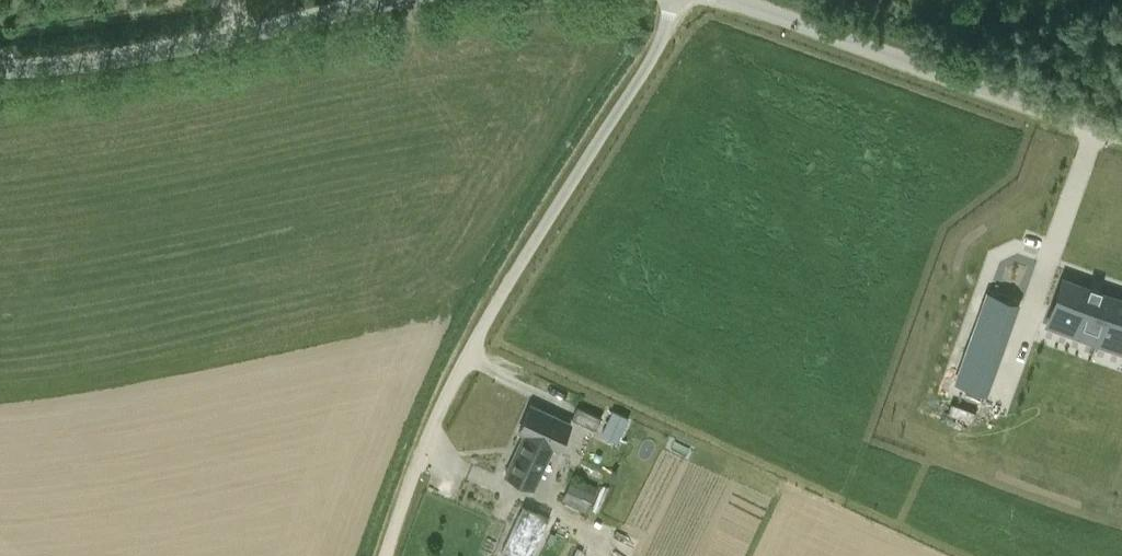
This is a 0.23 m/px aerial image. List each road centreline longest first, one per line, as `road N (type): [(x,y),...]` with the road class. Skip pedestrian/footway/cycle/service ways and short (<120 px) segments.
road 1 (unclassified): [(665,0),(657,29),(449,394),(388,555)]
road 2 (unclassified): [(1121,128),(746,0)]
road 3 (unclassified): [(0,60),(377,0)]

